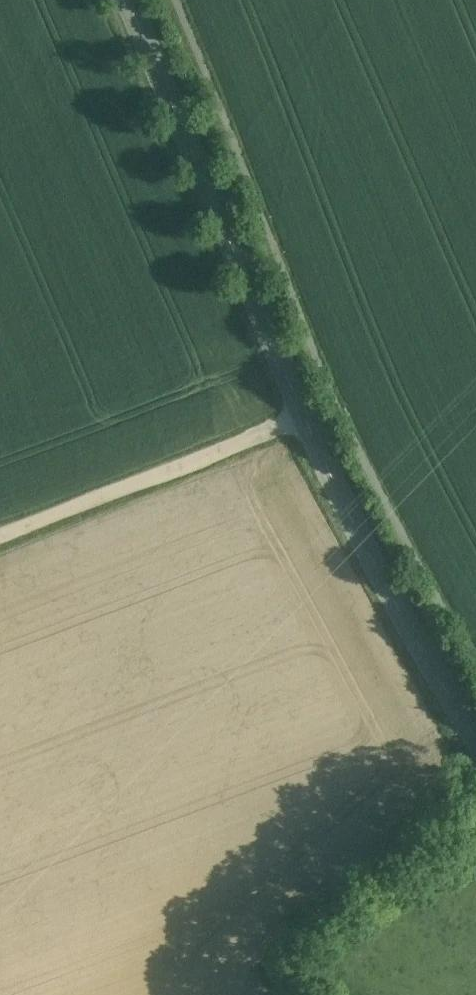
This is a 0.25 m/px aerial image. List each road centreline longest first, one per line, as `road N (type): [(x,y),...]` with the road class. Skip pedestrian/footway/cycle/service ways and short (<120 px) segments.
road 1 (tertiary): [(129,0),(307,419),(402,614),(475,732)]
road 2 (track): [(0,536),(307,419)]

